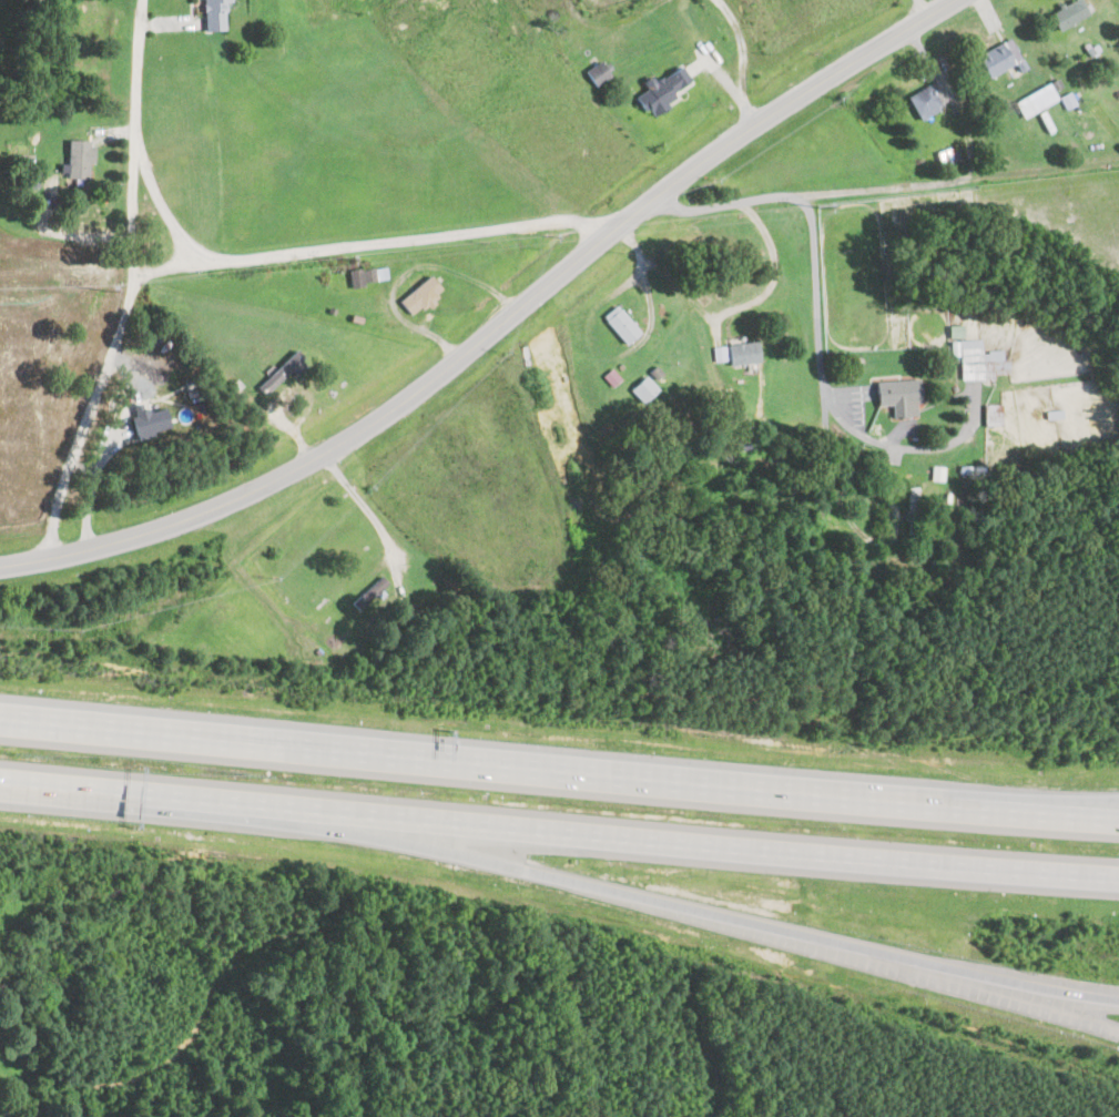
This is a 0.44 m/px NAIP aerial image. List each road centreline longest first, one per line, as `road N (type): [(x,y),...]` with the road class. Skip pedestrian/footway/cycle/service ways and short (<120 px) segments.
road 1 (motorway): [(1118,820),(0,717)]
road 2 (residential): [(0,562),(87,547),(319,464),(638,204),(951,0)]
road 3 (motorway): [(276,812),(895,958),(1118,997)]
road 4 (motorway): [(276,812),(1118,878)]
road 5 (residential): [(608,227),(548,223),(234,258),(199,245),(172,221),(134,135),(139,0)]
road 6 (residential): [(638,204),(690,210),(774,195),(805,201),(813,213),(826,390),(862,395)]
road 7 (motorway): [(0,784),(276,812)]
road 8 (motorway): [(1118,799),(973,805)]

